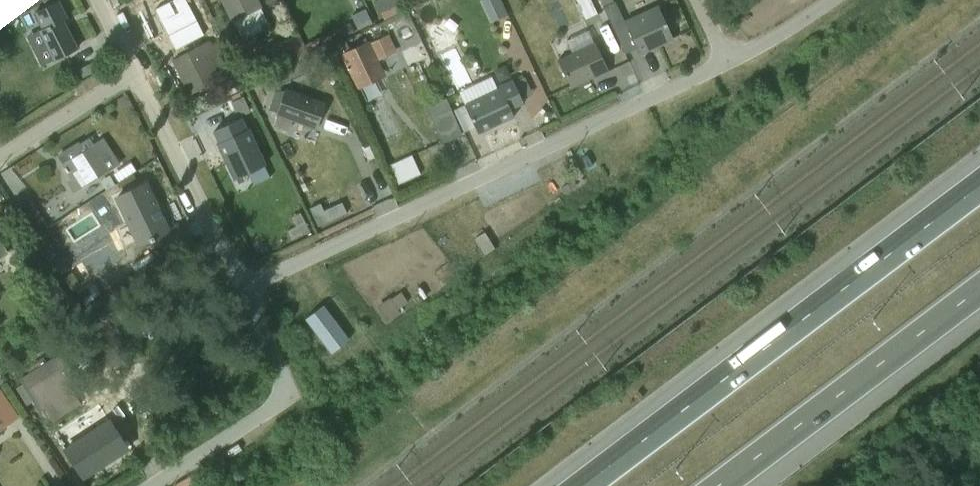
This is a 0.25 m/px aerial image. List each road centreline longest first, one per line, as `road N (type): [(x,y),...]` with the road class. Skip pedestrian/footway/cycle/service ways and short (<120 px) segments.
road 1 (residential): [(244,285),(730,61)]
road 2 (motorway): [(979,192),(582,485)]
road 3 (motorway): [(733,485),(979,302)]
road 4 (residential): [(244,285),(280,366),(283,394),(150,485)]
road 5 (residential): [(131,61),(244,285)]
road 6 (residential): [(0,147),(131,61)]

